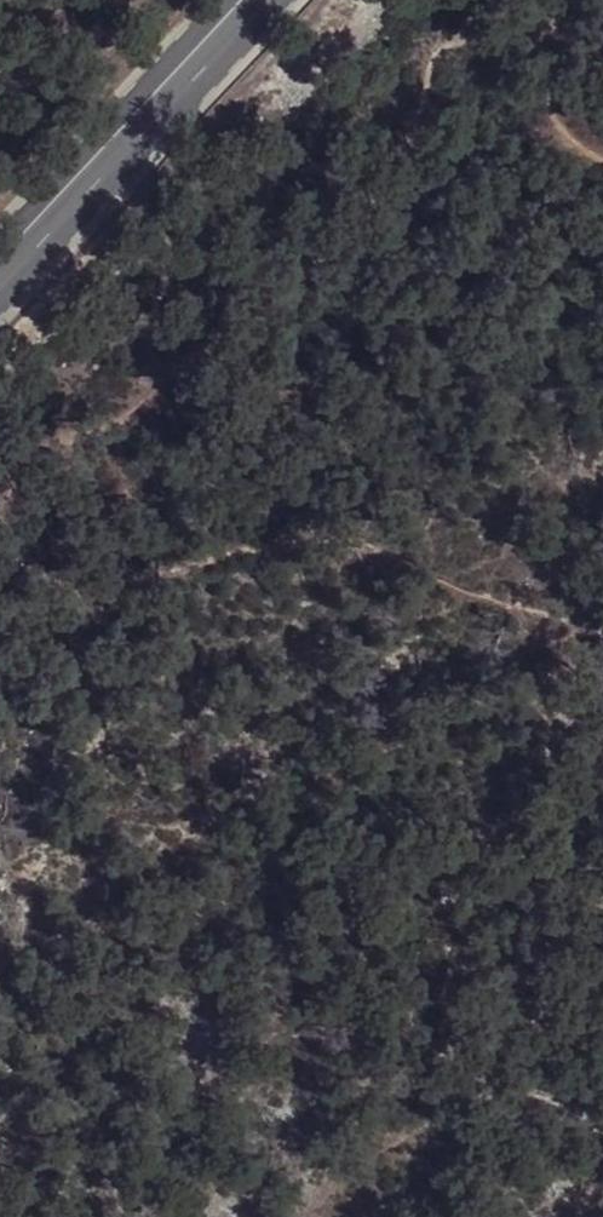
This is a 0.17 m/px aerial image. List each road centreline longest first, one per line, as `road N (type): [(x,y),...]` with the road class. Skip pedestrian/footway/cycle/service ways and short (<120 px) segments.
road 1 (secondary): [(0,271),(237,0)]

